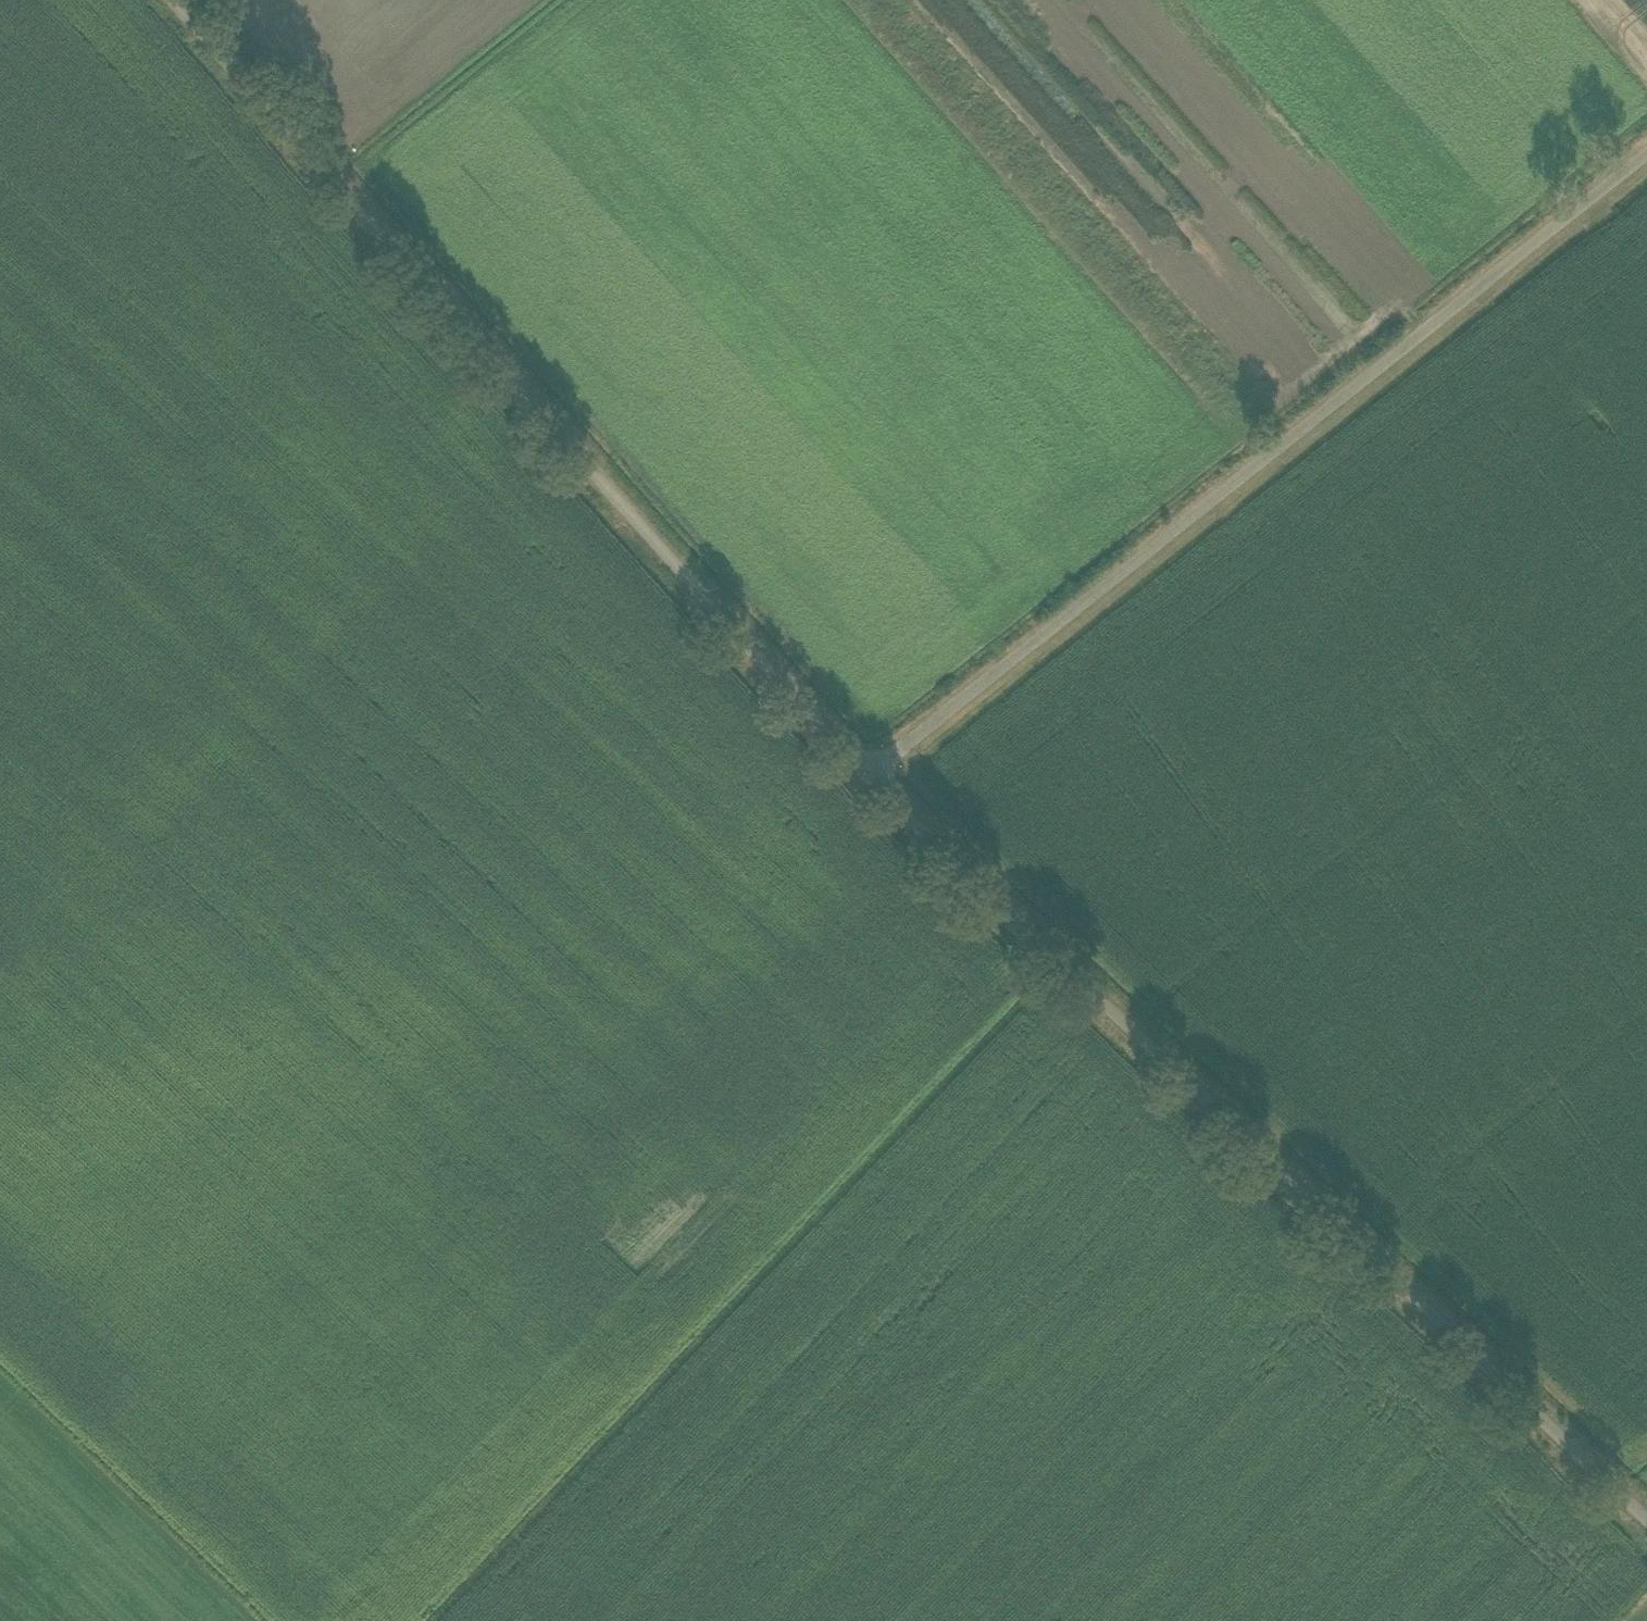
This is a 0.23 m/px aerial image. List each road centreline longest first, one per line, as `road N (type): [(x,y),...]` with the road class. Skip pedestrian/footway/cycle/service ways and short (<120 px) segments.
road 1 (unclassified): [(1646,1519),(866,776)]
road 2 (unclassified): [(866,776),(180,0)]
road 3 (unclassified): [(866,776),(1646,154)]

